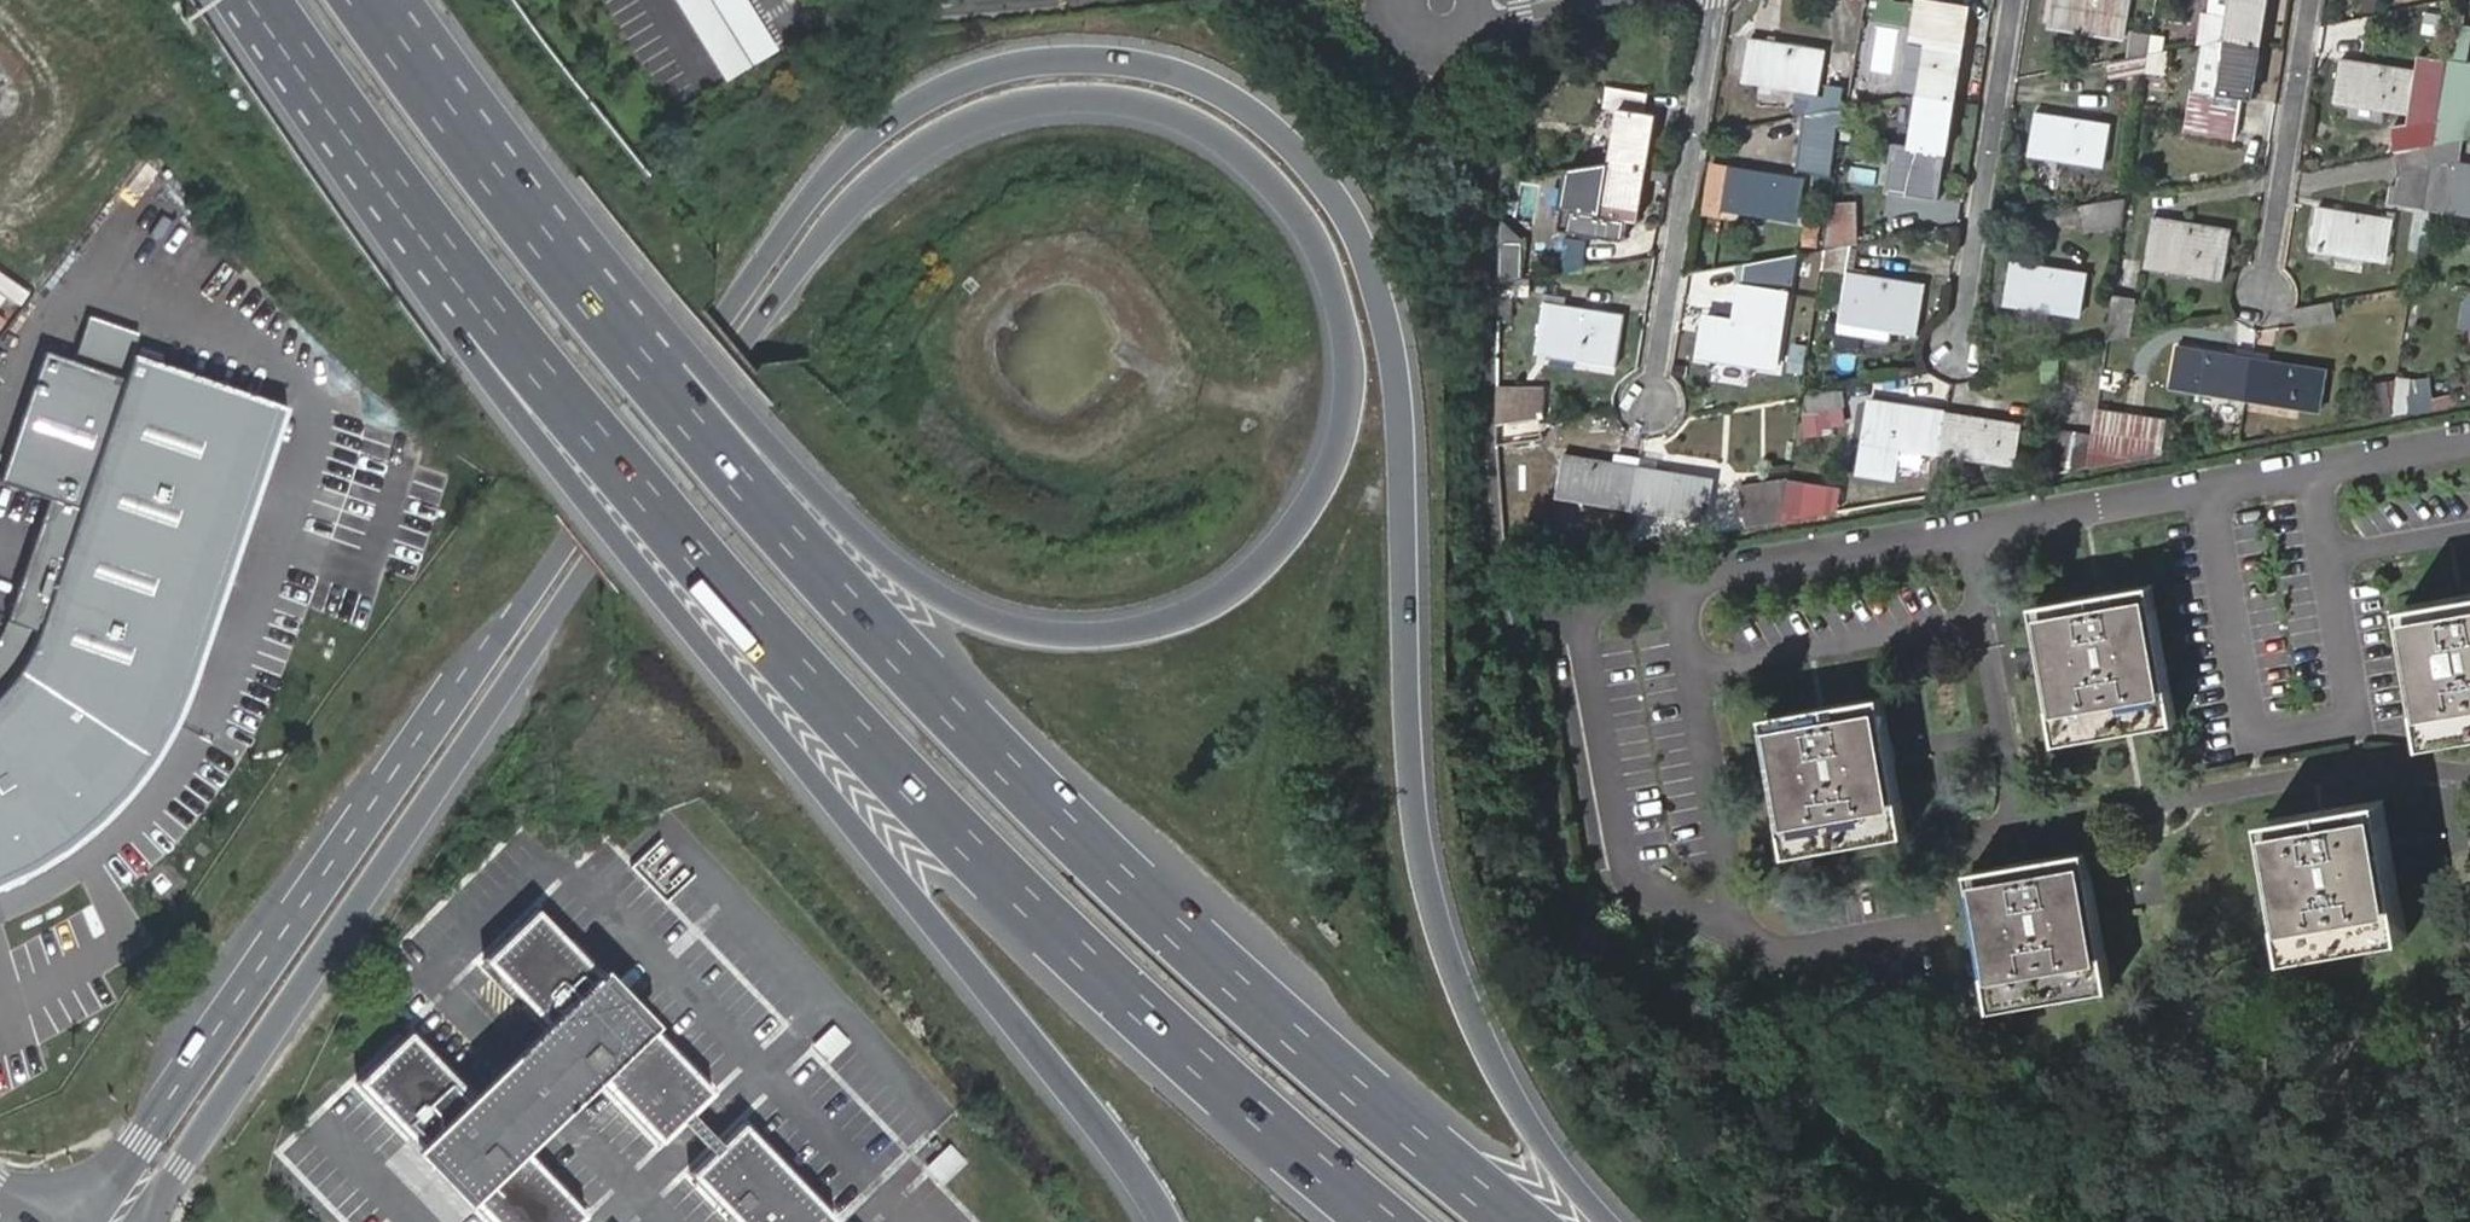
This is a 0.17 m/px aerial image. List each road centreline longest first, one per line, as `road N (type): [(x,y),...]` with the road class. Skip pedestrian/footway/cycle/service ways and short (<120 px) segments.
road 1 (motorway): [(1618,1221),(1524,1123),(1408,827),(1397,355),(1367,259),(1328,180),(1274,124),(1204,81),(1131,57),(1042,55),(961,78),(884,117),(818,175),(563,552),(463,675),(141,1139),(107,1221)]
road 2 (motorway): [(720,383),(814,242),(882,174),(963,122),(1067,97),(1173,108),(1248,154),(1300,209),(1343,297),(1350,394),(1322,478),(1272,553),(1199,607),(1053,634),(959,608),(869,546),(720,383)]
road 3 (motorway): [(470,286),(591,435),(1029,912),(1387,1221)]
road 4 (motorway): [(1543,1221),(1181,931),(846,591),(619,320)]
road 5 (motorway): [(470,286),(469,346),(565,461),(724,681),(1122,1152),(1167,1221)]
road 6 (motorway): [(126,1221),(180,1166),(720,383)]
road 7 (residential): [(1718,0),(1647,405)]
road 8 (motorway): [(619,320),(374,0)]
road 9 (residential): [(2015,0),(1956,347)]
road 10 (motorway): [(266,0),(470,286)]
road 11 (residential): [(2313,0),(2266,293)]
road 12 (residential): [(1453,0),(1521,13),(1587,0)]

